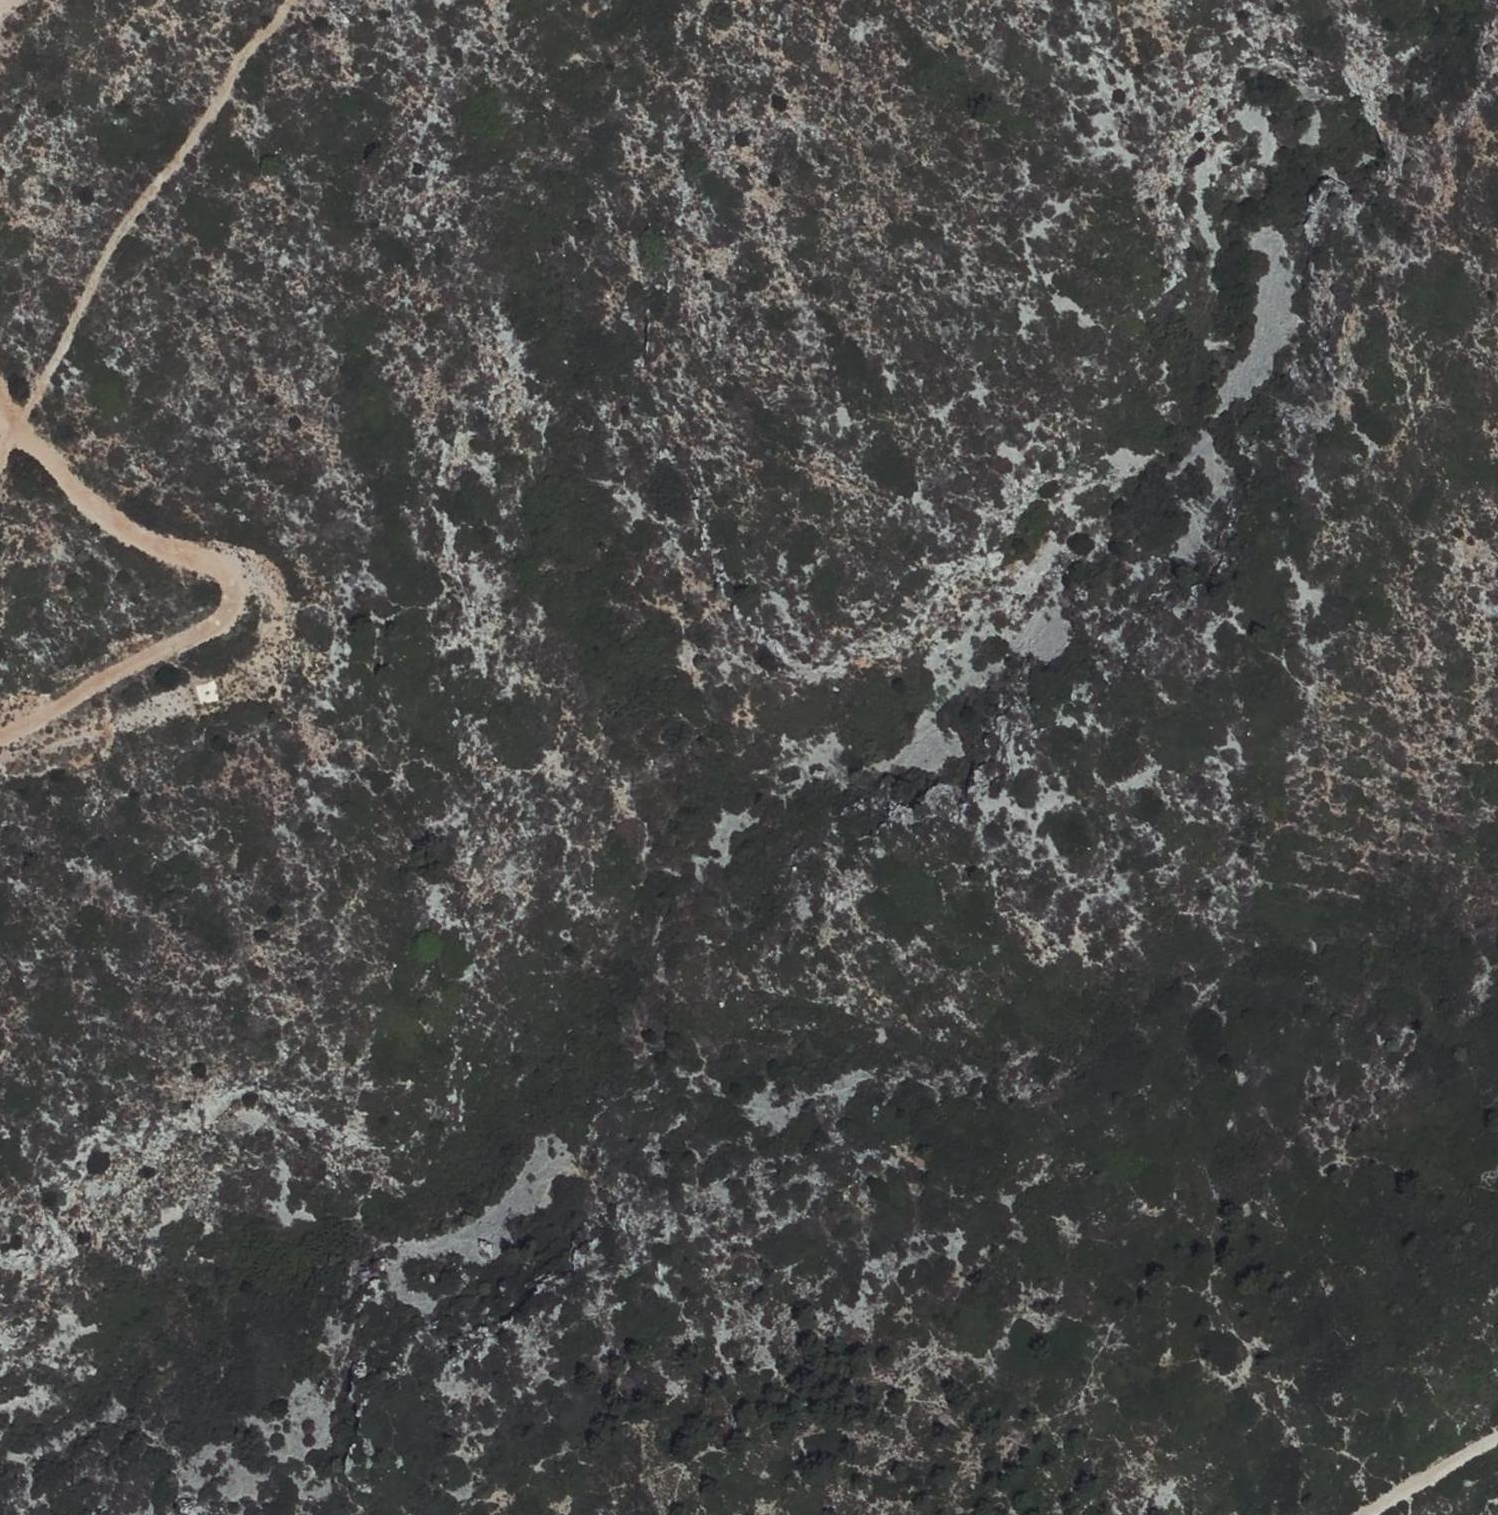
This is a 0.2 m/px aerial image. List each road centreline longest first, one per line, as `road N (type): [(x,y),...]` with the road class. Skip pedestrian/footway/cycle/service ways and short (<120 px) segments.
road 1 (track): [(0,742),(224,623),(240,590),(222,564),(173,552),(118,523),(16,427),(0,397)]
road 2 (track): [(1497,1439),(1368,1514)]

